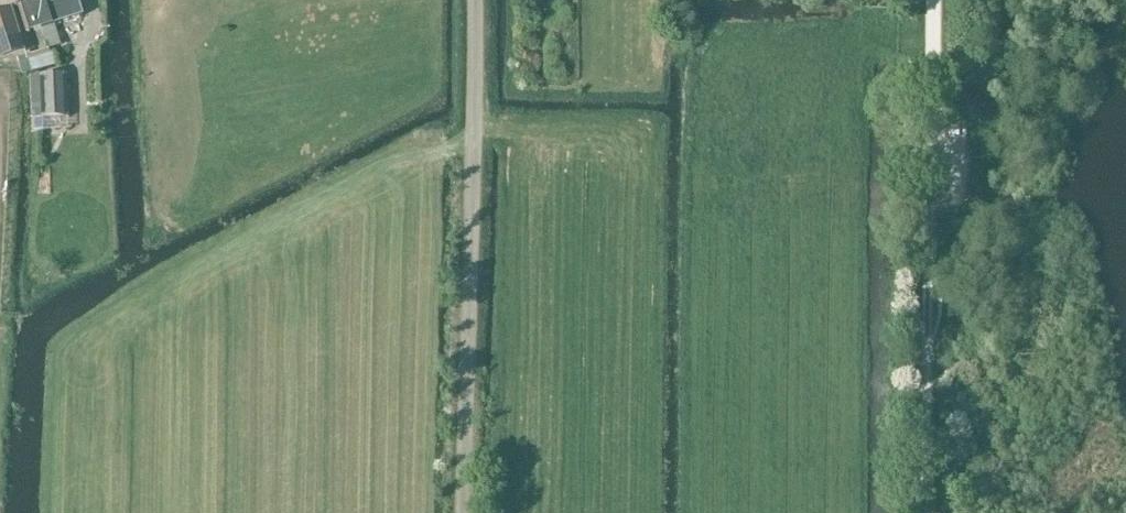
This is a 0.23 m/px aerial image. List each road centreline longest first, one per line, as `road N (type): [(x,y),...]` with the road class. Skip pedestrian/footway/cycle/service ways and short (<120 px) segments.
road 1 (track): [(932,0),(927,371),(933,512)]

